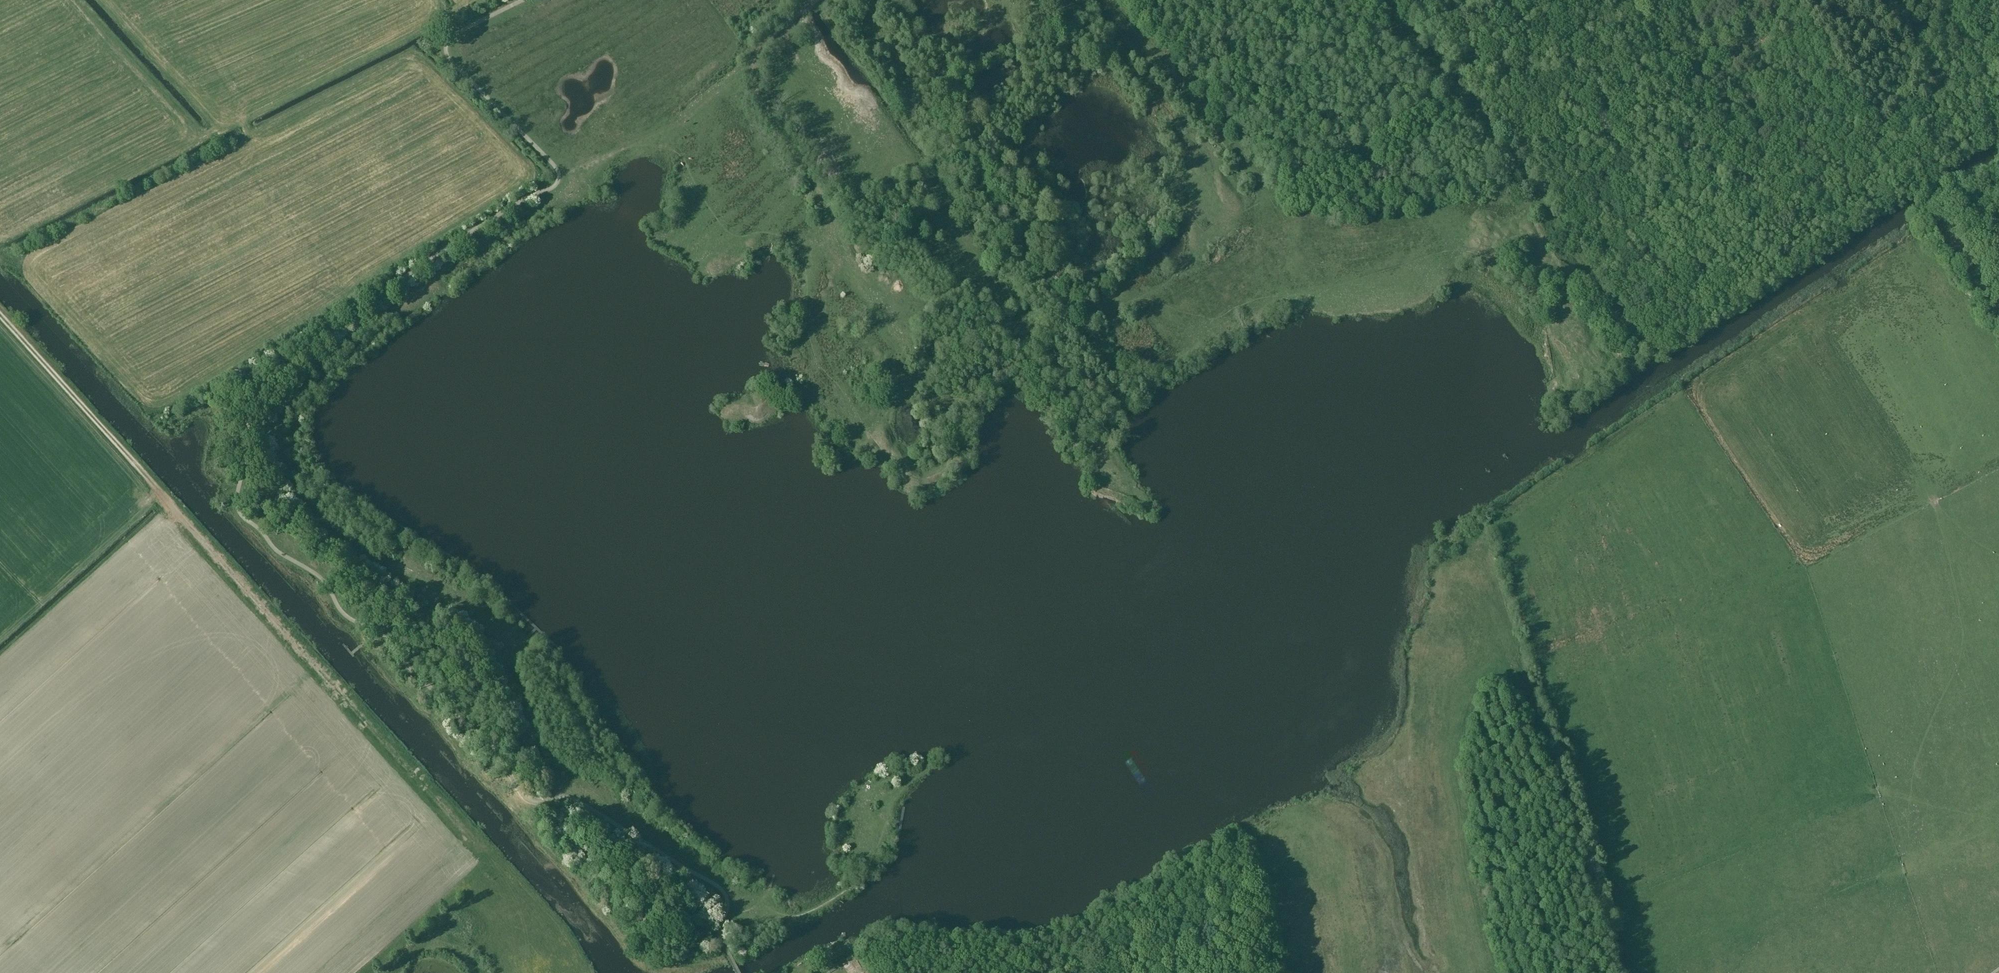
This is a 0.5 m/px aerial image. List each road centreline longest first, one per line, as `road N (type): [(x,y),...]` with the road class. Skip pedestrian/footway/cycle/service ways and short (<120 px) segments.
road 1 (track): [(0,315),(166,499)]

